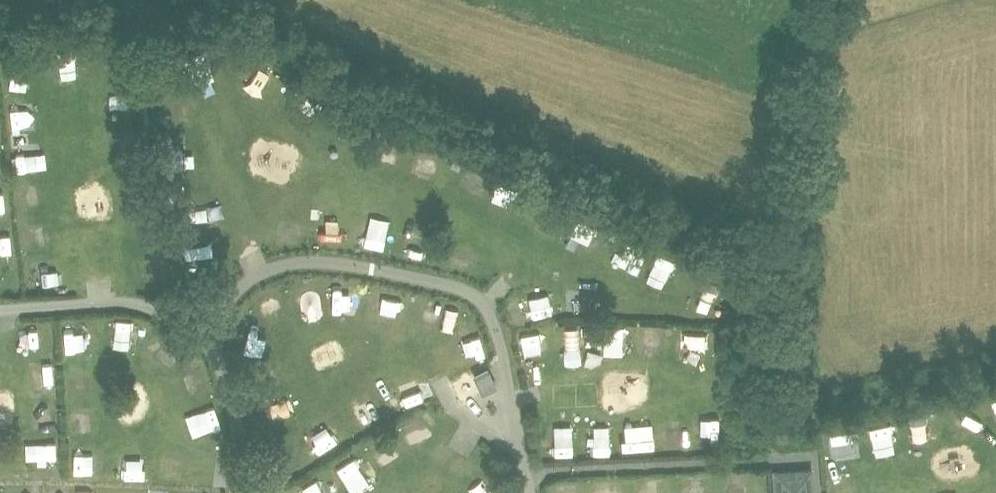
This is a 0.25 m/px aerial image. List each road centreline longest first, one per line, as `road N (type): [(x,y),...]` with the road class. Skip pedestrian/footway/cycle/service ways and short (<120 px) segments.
road 1 (track): [(261,274),(213,104),(234,93),(628,282),(507,283),(485,306)]
road 2 (track): [(512,401),(541,392),(549,371),(577,364),(702,368),(704,403),(671,416),(559,420)]
road 3 (track): [(426,351),(302,408),(278,345),(324,314),(417,336)]
road 4 (track): [(241,219),(307,210),(399,219),(502,261),(507,283)]
road 5 (track): [(105,305),(103,276),(72,269),(54,106),(74,94)]
road 6 (track): [(103,276),(123,262),(96,97),(74,94)]
road 7 (track): [(189,446),(107,448),(102,369),(118,364),(147,376)]
road 8 (track): [(7,311),(18,351),(22,460),(0,460)]
road 9 (track): [(843,492),(874,460),(995,437)]

